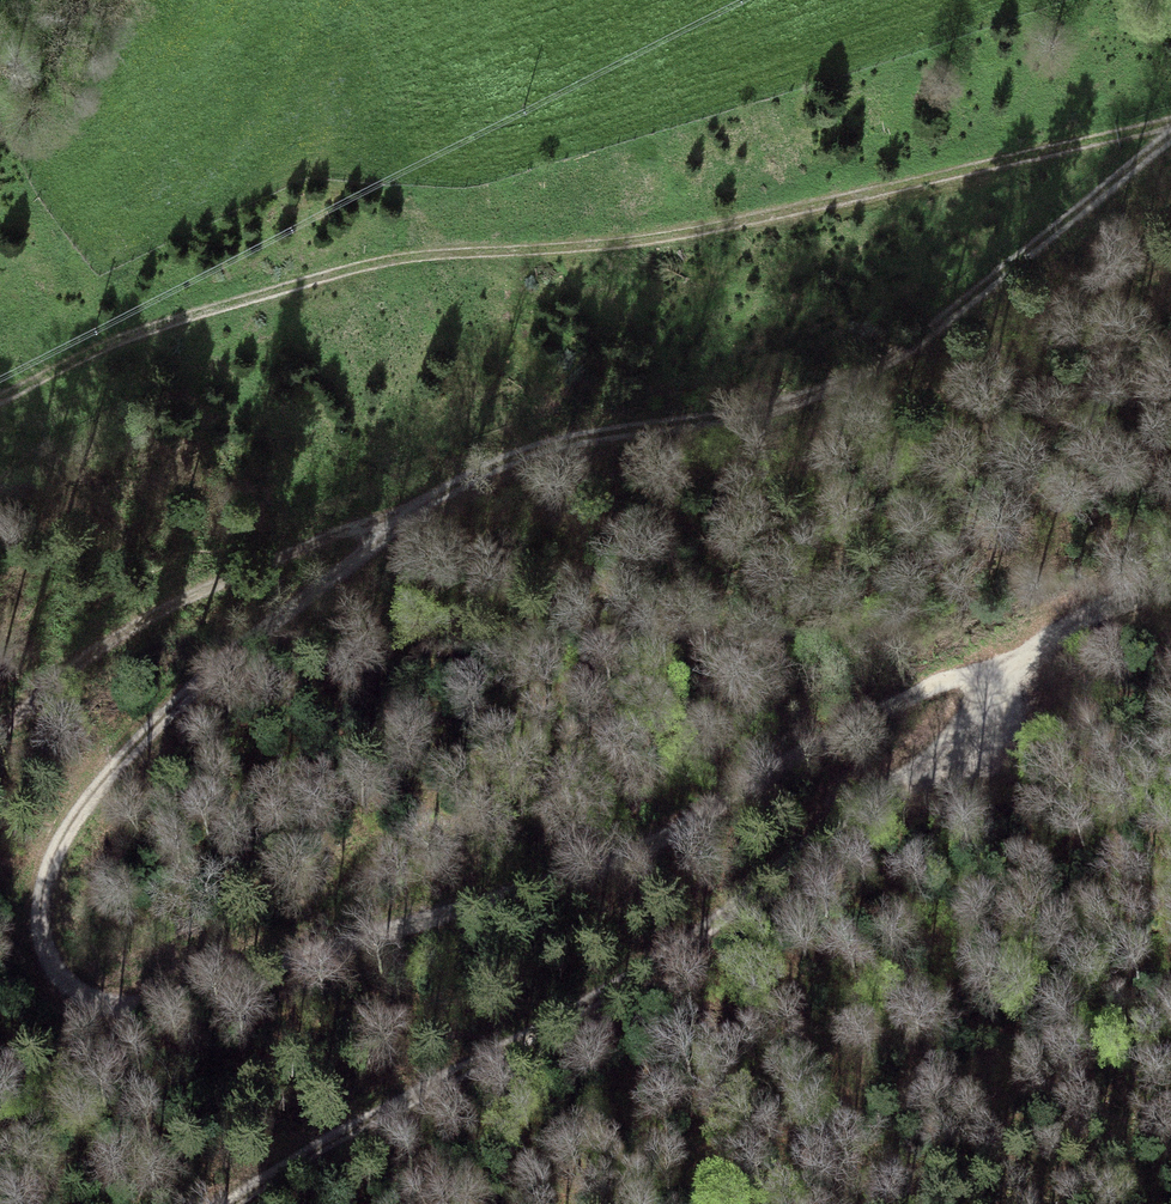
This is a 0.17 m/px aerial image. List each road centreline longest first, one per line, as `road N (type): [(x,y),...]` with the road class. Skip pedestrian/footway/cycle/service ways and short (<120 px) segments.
road 1 (track): [(1170,137),(1015,269),(842,382),(779,408),(625,427),(521,451),(430,496),(286,607),(149,730),(81,818),(57,889),(60,974),(92,997),(143,996),(405,928),(616,857),(812,746),(1002,655)]
road 2 (track): [(1170,126),(672,234),(369,263),(143,330),(0,398)]
road 3 (track): [(1170,582),(1070,615),(1002,655),(1032,672),(1012,703),(831,821),(729,915),(666,957),(354,1126),(228,1203)]
road 4 (track): [(430,496),(101,646),(0,736)]

